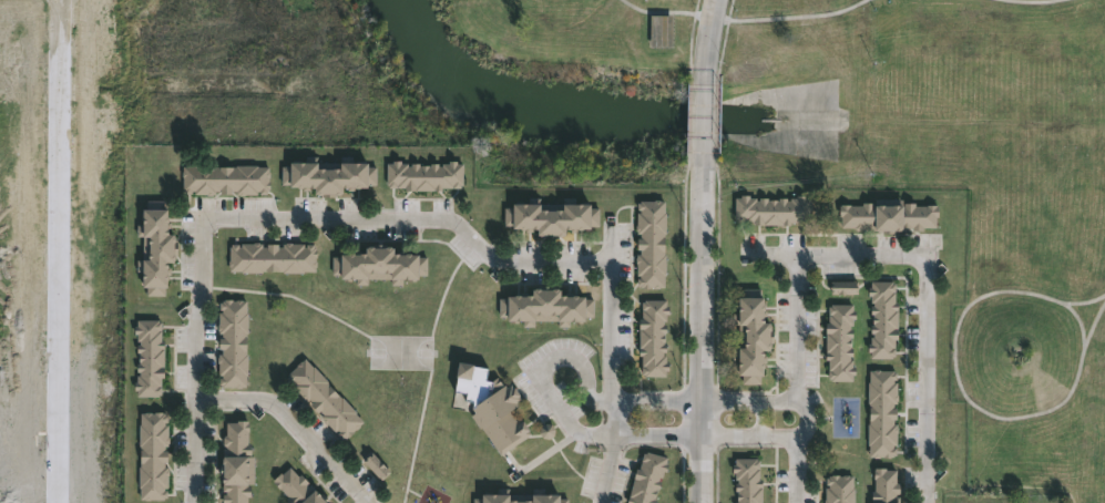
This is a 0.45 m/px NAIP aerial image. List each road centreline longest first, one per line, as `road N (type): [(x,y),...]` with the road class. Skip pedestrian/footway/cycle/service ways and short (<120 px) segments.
road 1 (tertiary): [(703,166),(702,502)]

